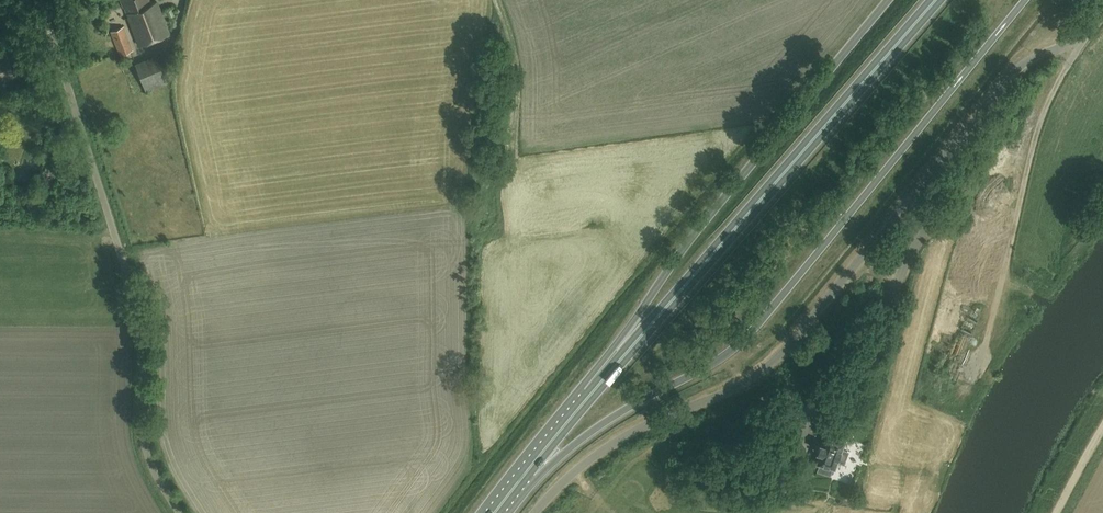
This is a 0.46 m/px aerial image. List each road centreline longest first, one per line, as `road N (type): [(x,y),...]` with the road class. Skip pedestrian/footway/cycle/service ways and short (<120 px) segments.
road 1 (unclassified): [(535,512),(618,440),(766,367),(1015,70),(1084,36),(1102,17)]
road 2 (trunk): [(518,482),(739,345),(1025,0)]
road 3 (unclassified): [(179,512),(150,462),(135,297),(41,0)]
road 4 (trunk): [(586,395),(936,0)]
road 5 (trunk): [(888,0),(681,249),(586,395)]
road 6 (track): [(973,379),(1038,127),(1066,69)]

